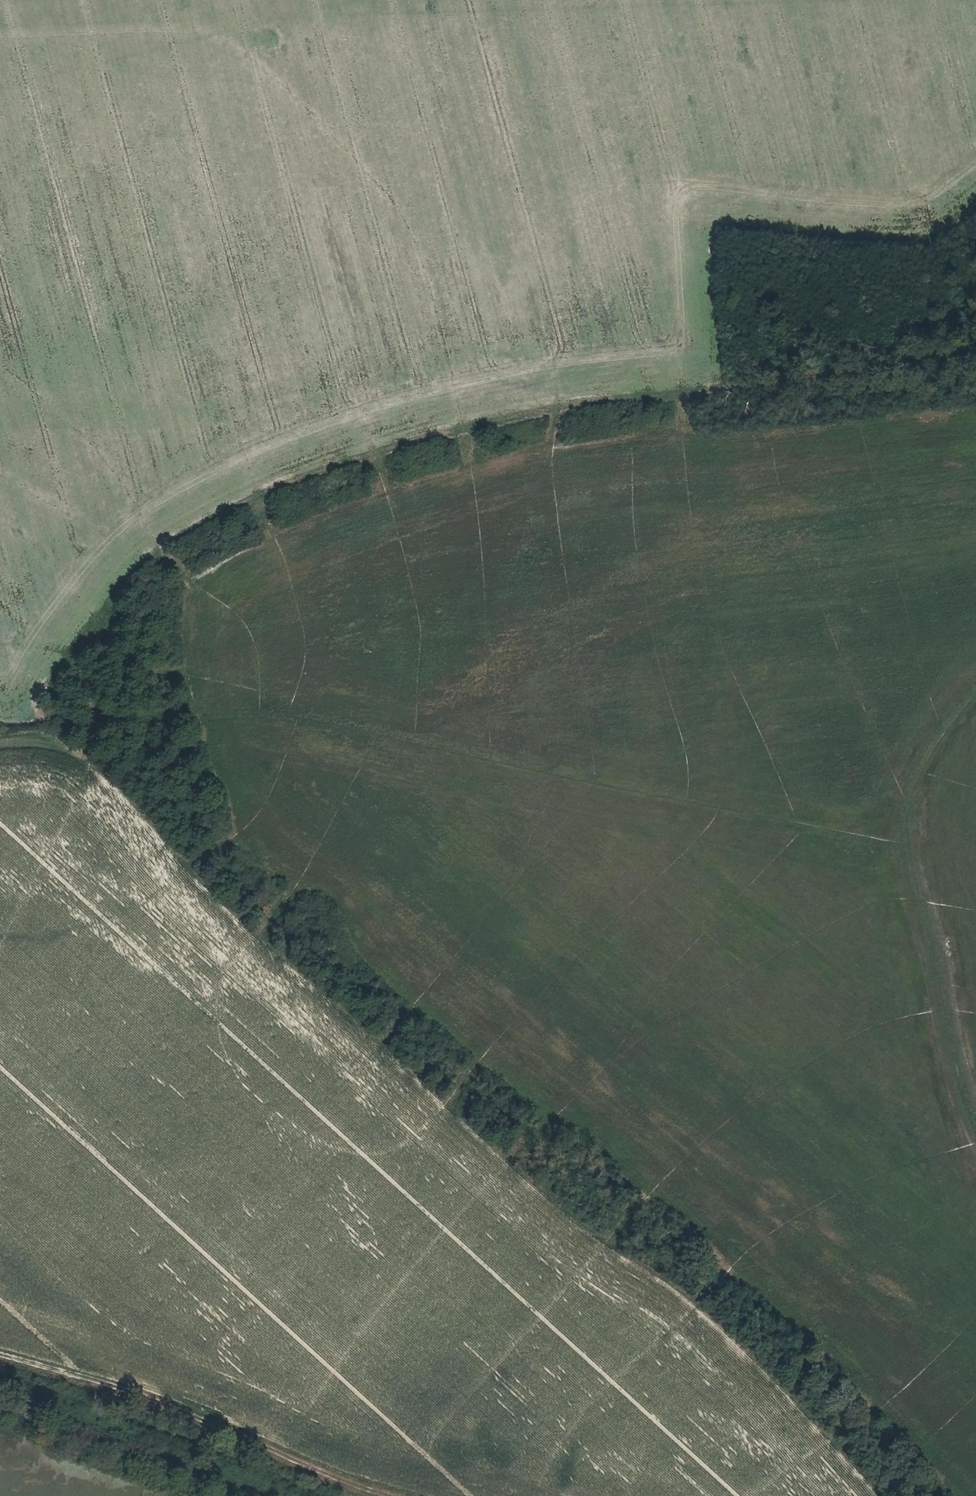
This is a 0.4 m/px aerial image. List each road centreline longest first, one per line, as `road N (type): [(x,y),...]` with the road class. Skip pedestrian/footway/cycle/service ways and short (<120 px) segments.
road 1 (track): [(0,1358),(146,1401),(389,1495)]

